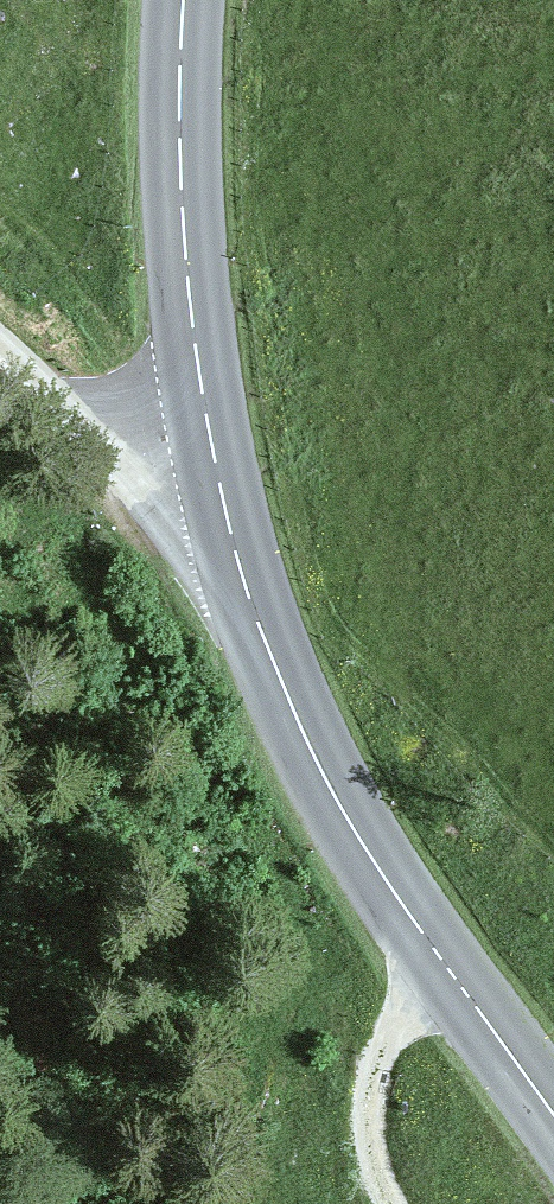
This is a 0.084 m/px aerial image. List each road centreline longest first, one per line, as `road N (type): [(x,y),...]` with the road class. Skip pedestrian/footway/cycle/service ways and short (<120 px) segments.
road 1 (secondary): [(228,516),(289,704),(342,809),(553,1114)]
road 2 (secondary): [(184,0),(182,177),(198,339),(228,516)]
road 3 (unclassified): [(0,348),(126,464),(180,502),(228,516)]
road 4 (track): [(398,1203),(366,1144),(372,1065),(396,1020),(463,991)]

